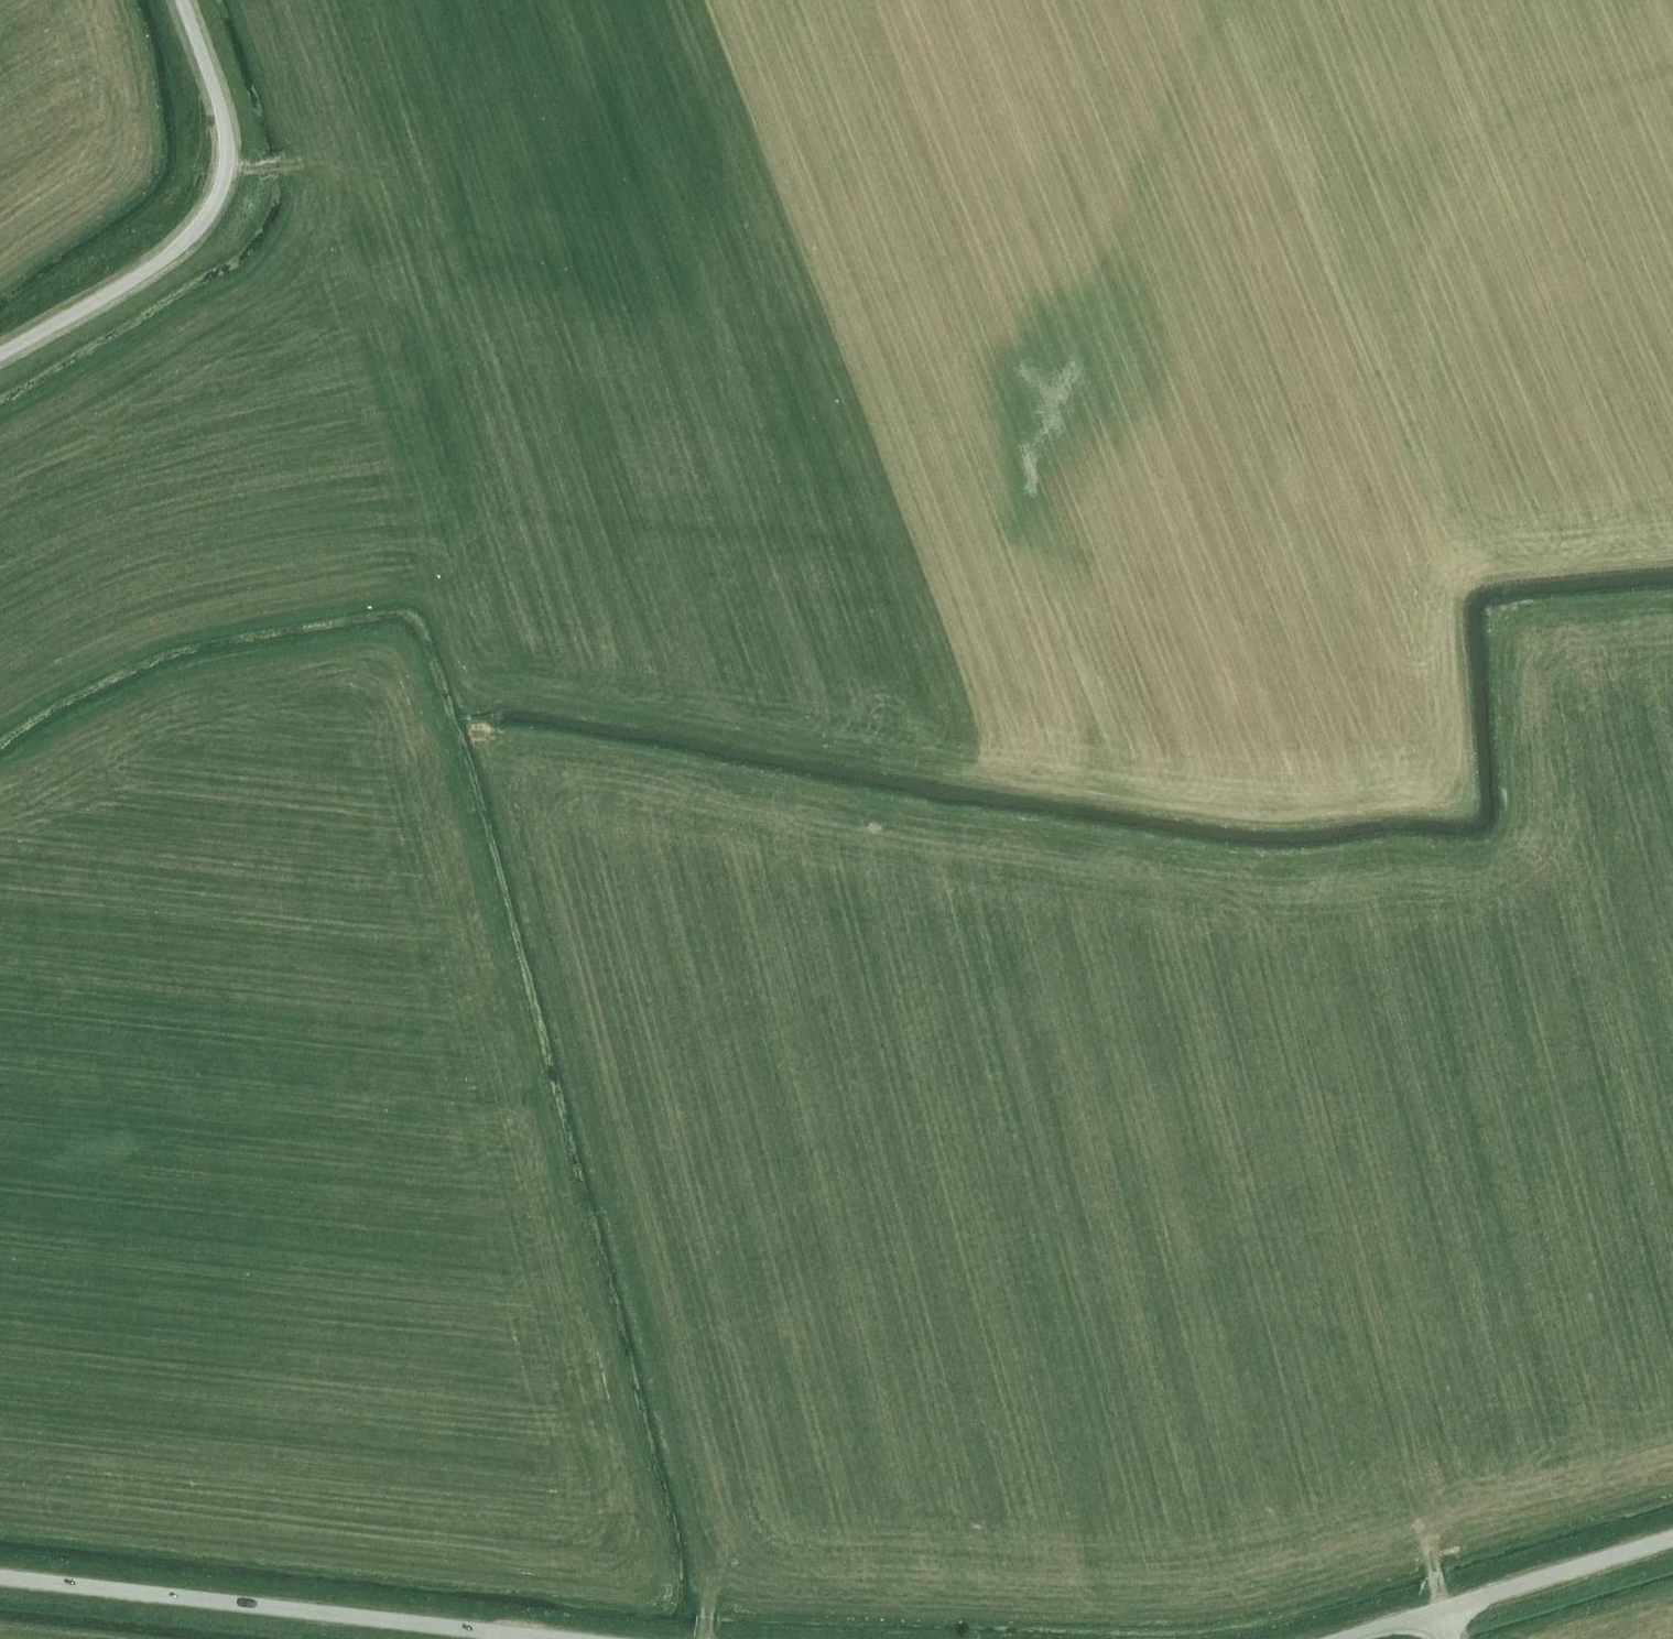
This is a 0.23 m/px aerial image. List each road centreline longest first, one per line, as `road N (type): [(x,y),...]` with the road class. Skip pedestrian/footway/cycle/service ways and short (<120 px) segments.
road 1 (unclassified): [(0,1577),(565,1638)]
road 2 (unclassified): [(0,354),(138,280),(220,199),(229,159),(224,118),(183,0)]
road 3 (unclassified): [(1350,1638),(1672,1538)]

